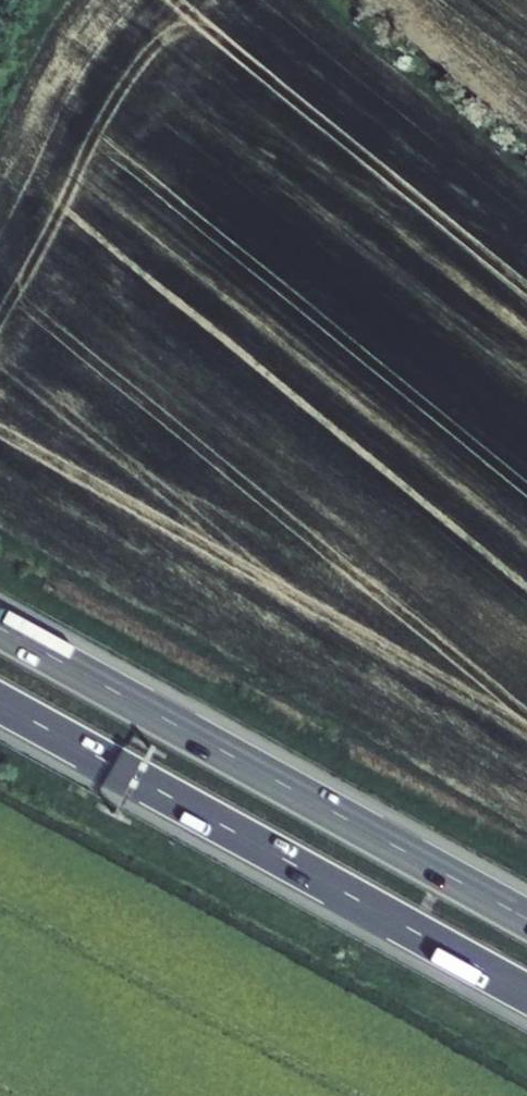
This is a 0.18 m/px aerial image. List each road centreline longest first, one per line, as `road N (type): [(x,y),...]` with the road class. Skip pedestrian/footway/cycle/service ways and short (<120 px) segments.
road 1 (motorway): [(0,705),(526,995)]
road 2 (motorway): [(526,920),(0,630)]

